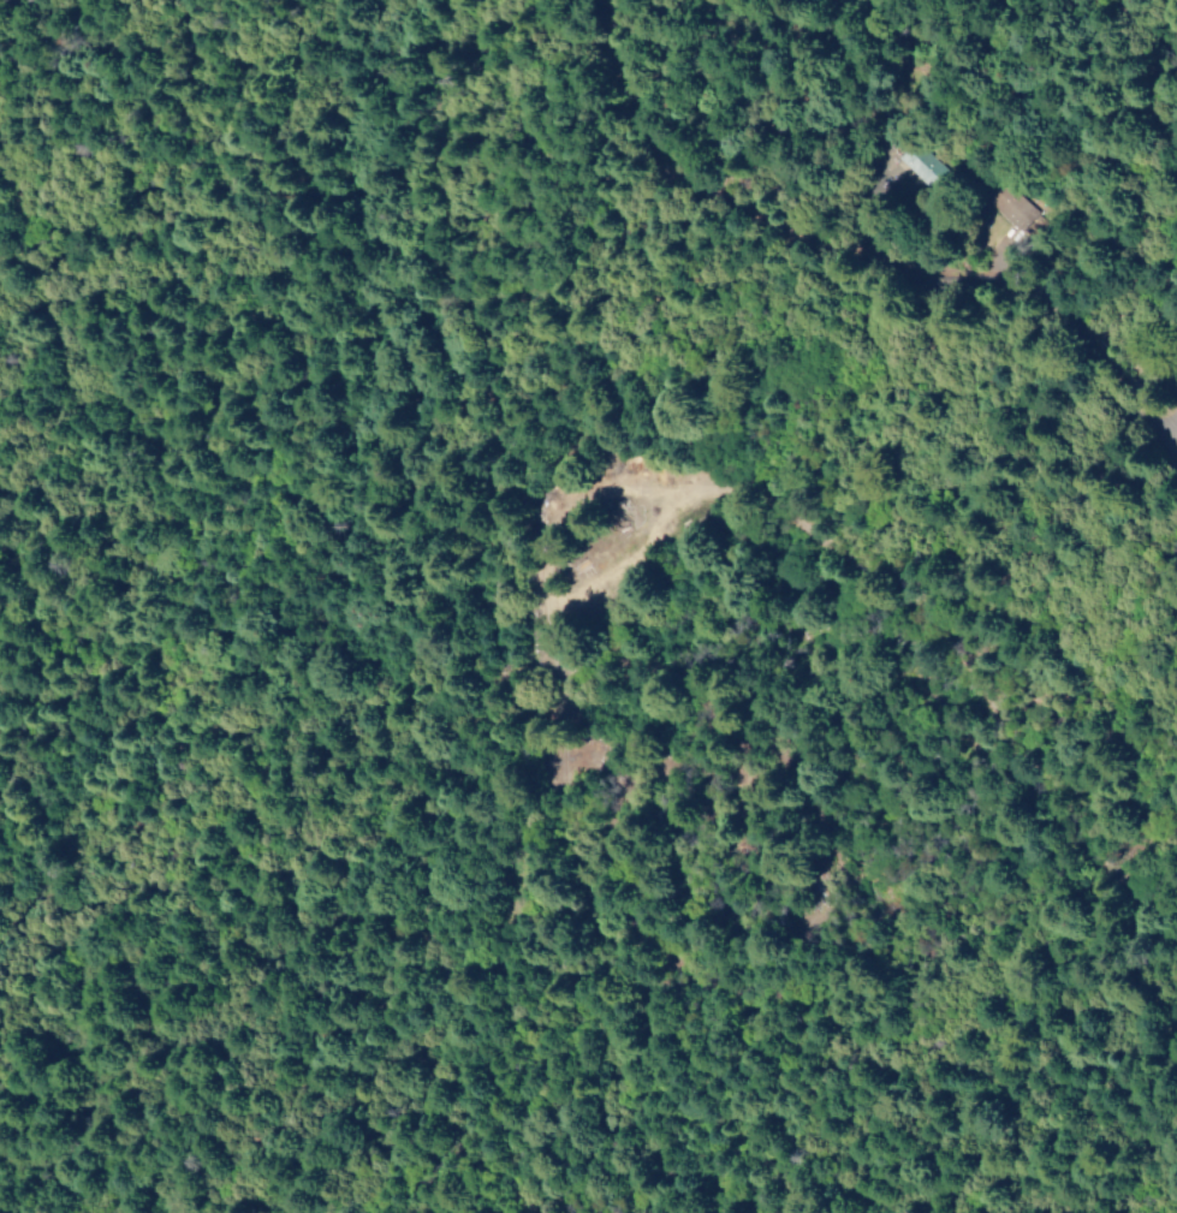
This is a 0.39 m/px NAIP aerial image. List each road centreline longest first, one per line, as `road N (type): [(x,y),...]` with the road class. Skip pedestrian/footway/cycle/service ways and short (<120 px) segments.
road 1 (residential): [(1176,428),(1101,362),(1048,334),(939,304)]

